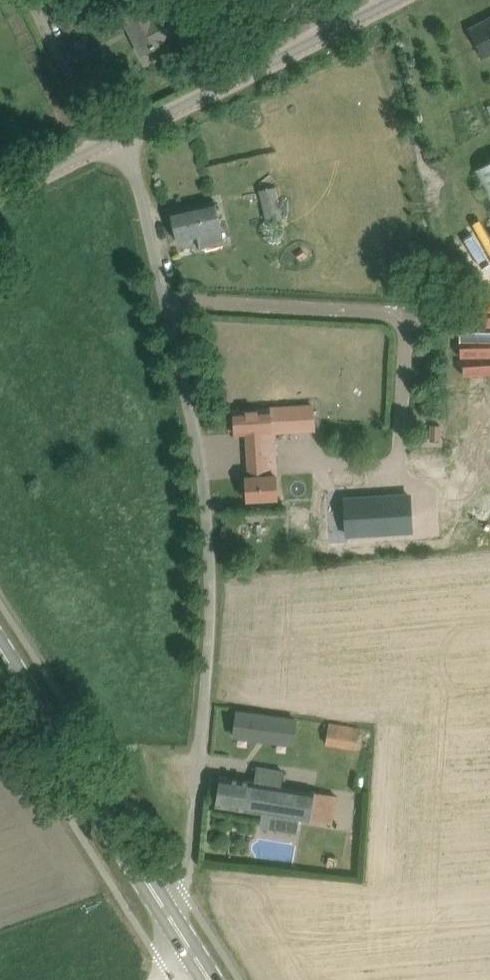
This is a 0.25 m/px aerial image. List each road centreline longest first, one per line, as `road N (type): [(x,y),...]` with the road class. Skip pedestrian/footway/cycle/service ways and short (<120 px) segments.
road 1 (unclassified): [(175,921),(194,904),(217,654),(217,553),(199,411),(132,137)]
road 2 (primary): [(175,921),(0,647)]
road 3 (unclassified): [(132,137),(397,0)]
road 4 (unclassified): [(0,200),(132,137)]

